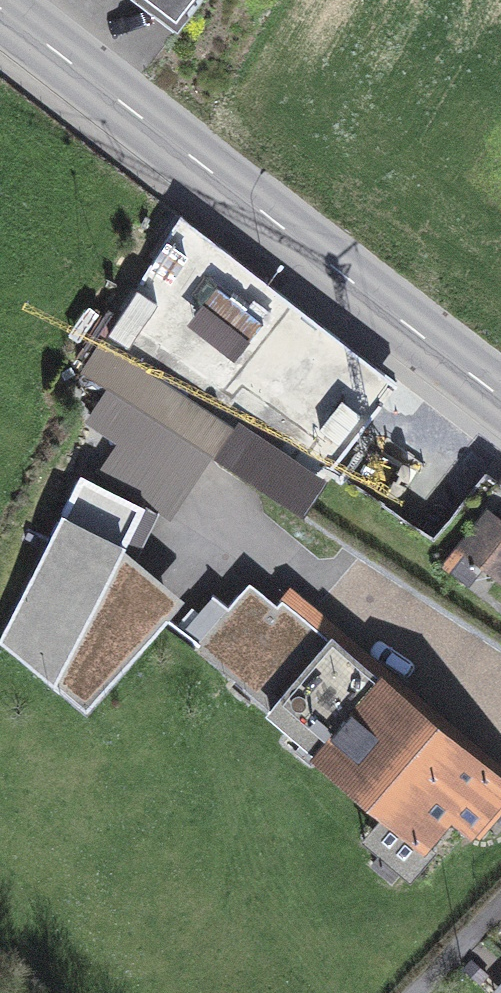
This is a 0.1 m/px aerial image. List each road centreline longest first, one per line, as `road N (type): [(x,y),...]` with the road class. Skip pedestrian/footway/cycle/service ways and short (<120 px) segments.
road 1 (secondary): [(0,11),(500,400)]

